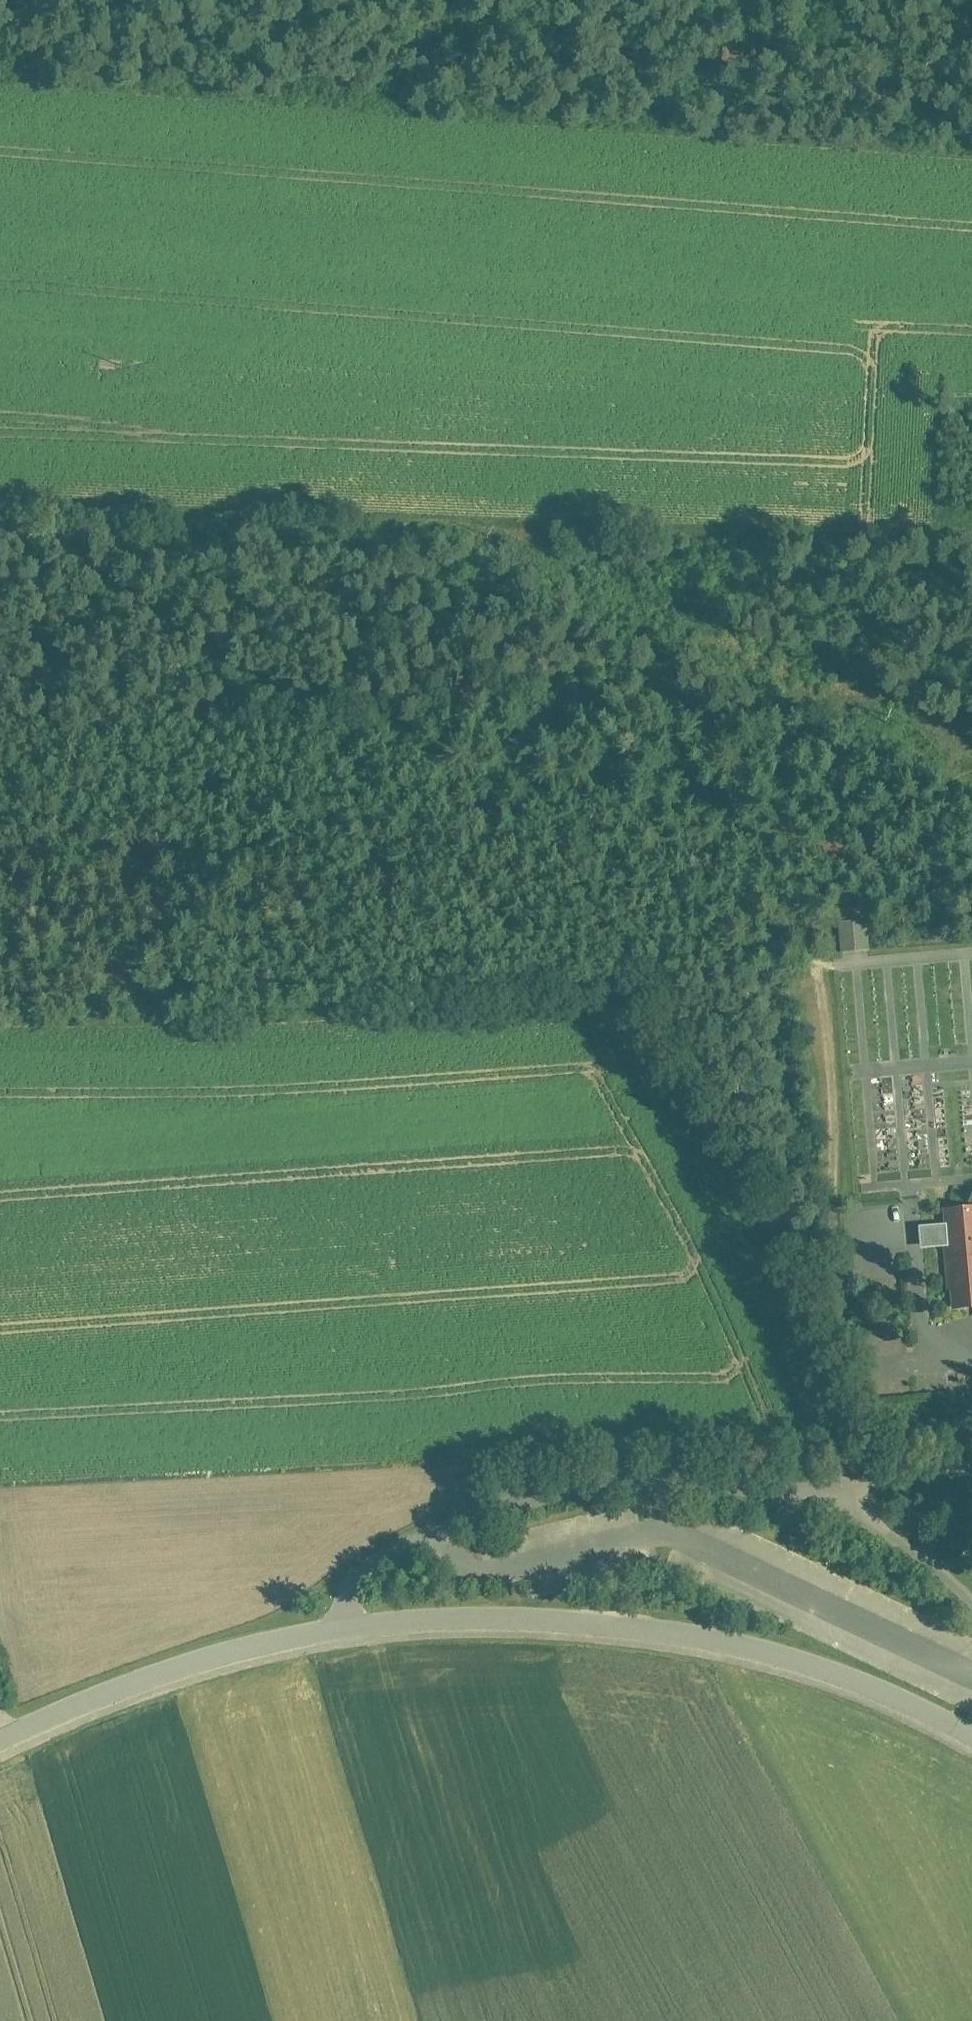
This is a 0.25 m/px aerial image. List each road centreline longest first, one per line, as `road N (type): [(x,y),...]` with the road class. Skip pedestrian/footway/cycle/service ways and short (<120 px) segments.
road 1 (tertiary): [(971,1736),(812,1666),(711,1641),(602,1624),(472,1620),(346,1630)]
road 2 (residential): [(346,1630),(358,1579),(380,1557),(509,1507),(659,1478),(854,1491)]
road 3 (tertiary): [(346,1630),(172,1673),(0,1746)]

